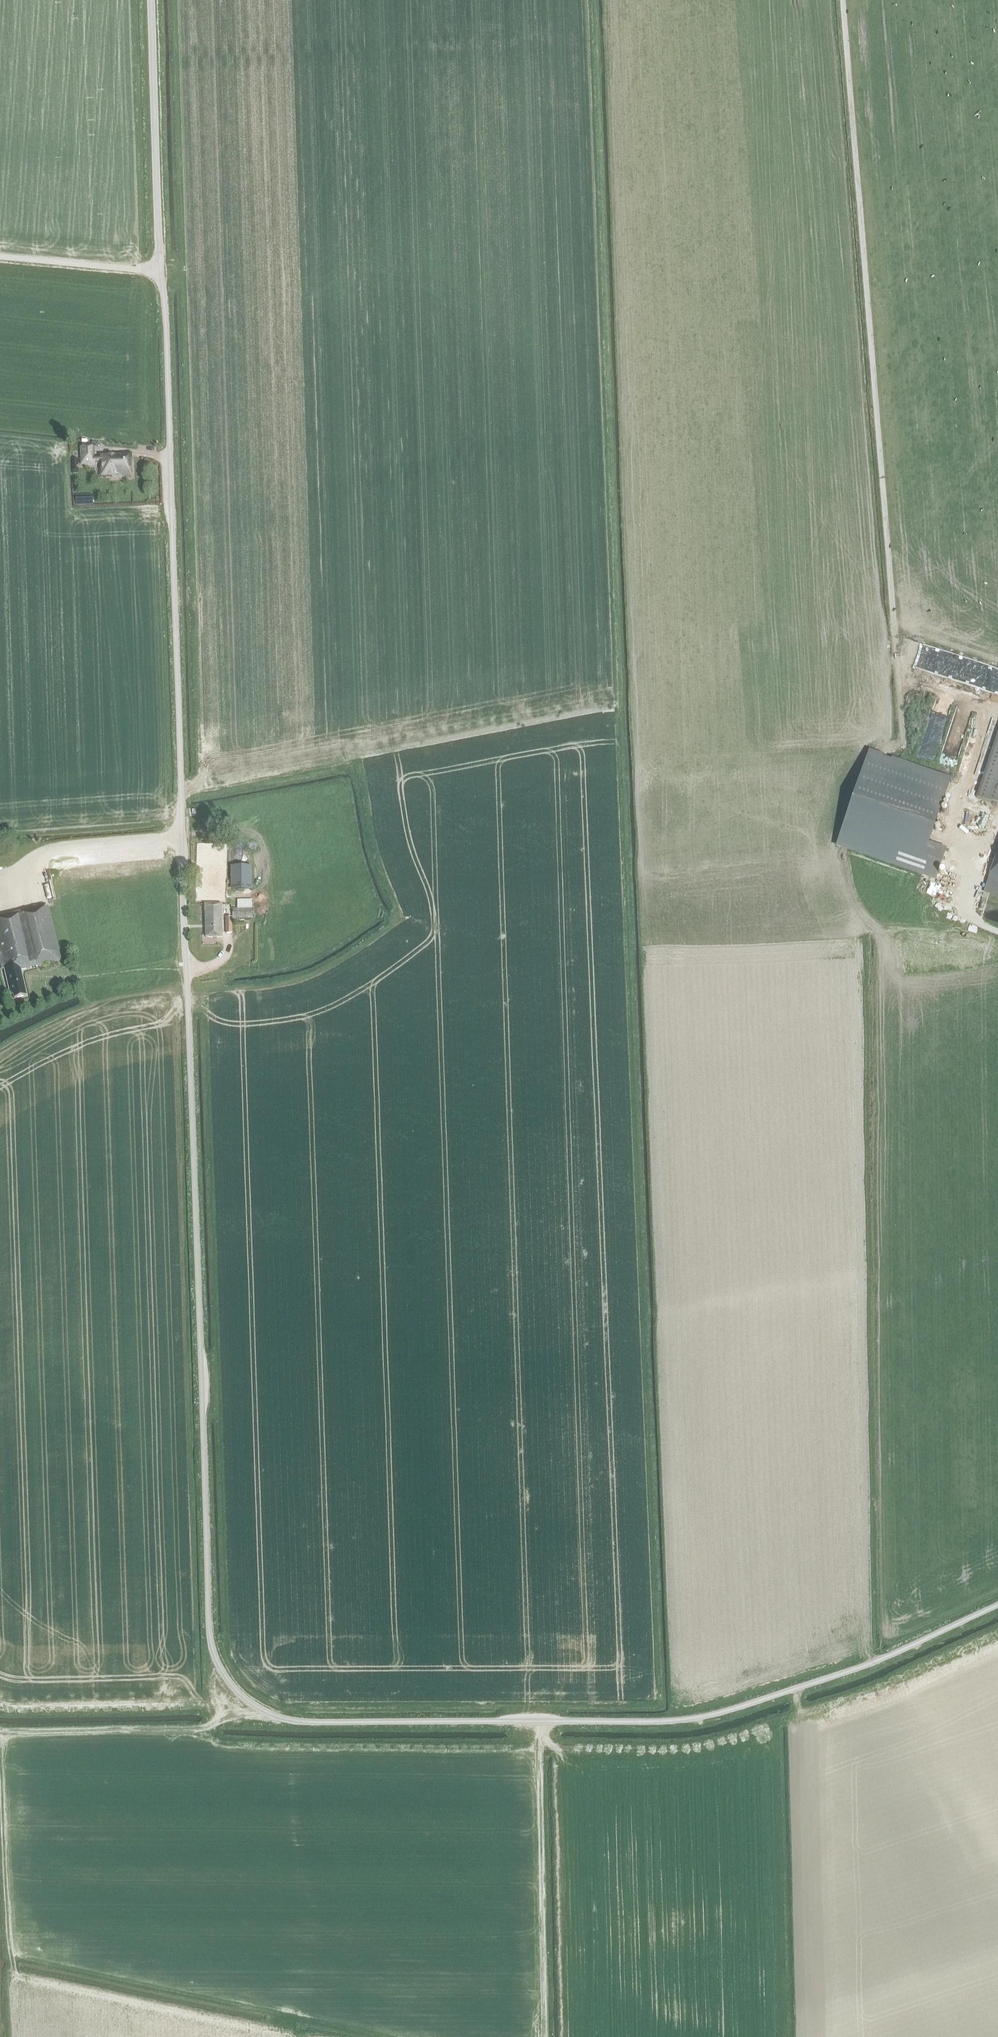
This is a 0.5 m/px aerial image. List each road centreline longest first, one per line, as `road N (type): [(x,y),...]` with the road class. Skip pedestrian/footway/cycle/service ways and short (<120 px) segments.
road 1 (unclassified): [(997,1605),(865,1666),(717,1713),(665,1722),(293,1721),(250,1703),(217,1664),(208,1628),(151,0)]
road 2 (track): [(899,672),(843,0)]

